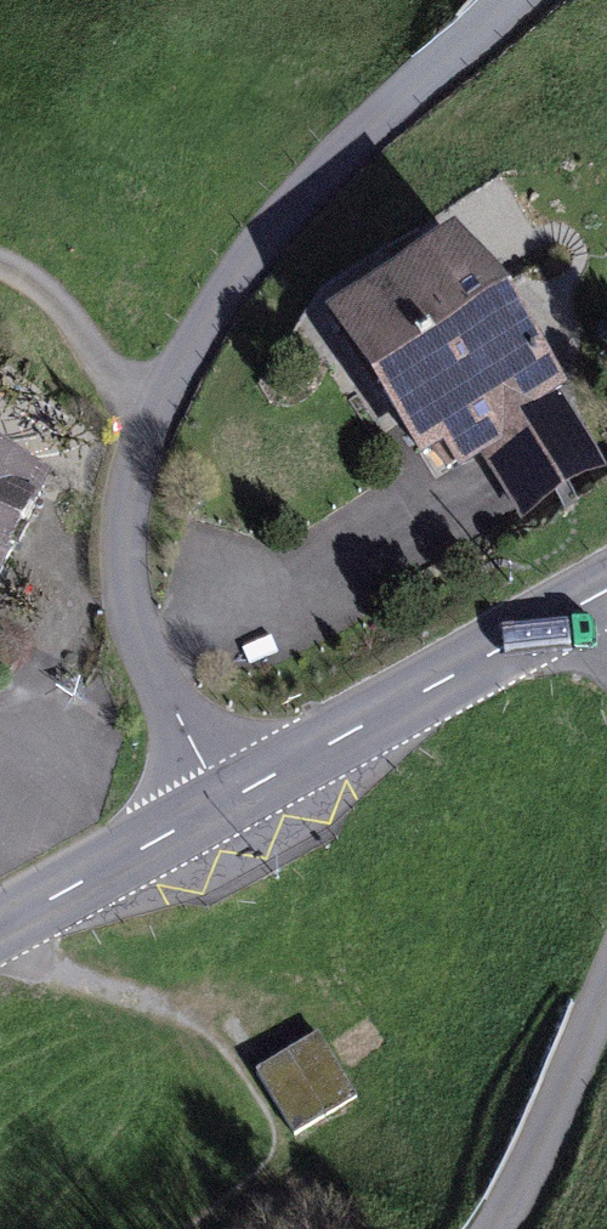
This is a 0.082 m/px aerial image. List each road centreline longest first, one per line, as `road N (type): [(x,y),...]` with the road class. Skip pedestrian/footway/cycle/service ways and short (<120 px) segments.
road 1 (unclassified): [(499,0),(338,140),(243,249),(179,350),(126,506),(122,568),(135,634),(222,799)]
road 2 (secondary): [(222,799),(606,592)]
road 3 (secondary): [(0,926),(222,799)]
road 4 (track): [(0,279),(88,347),(148,441)]

